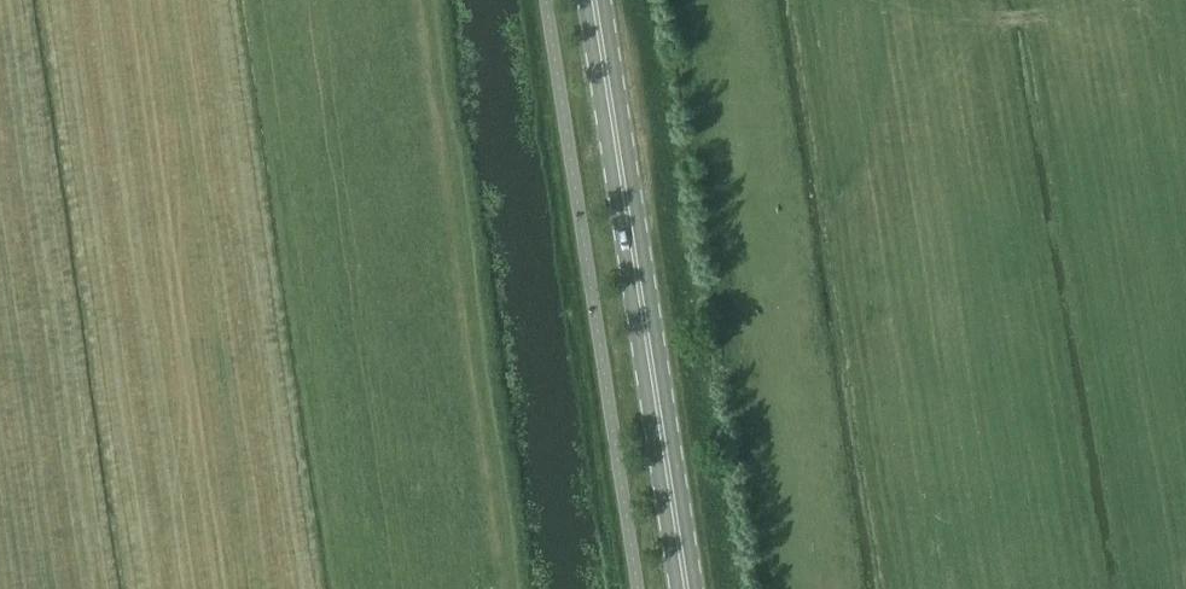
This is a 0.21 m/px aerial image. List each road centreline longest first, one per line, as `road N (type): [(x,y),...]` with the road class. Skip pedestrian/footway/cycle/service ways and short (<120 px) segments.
road 1 (primary): [(686,588),(595,0)]

